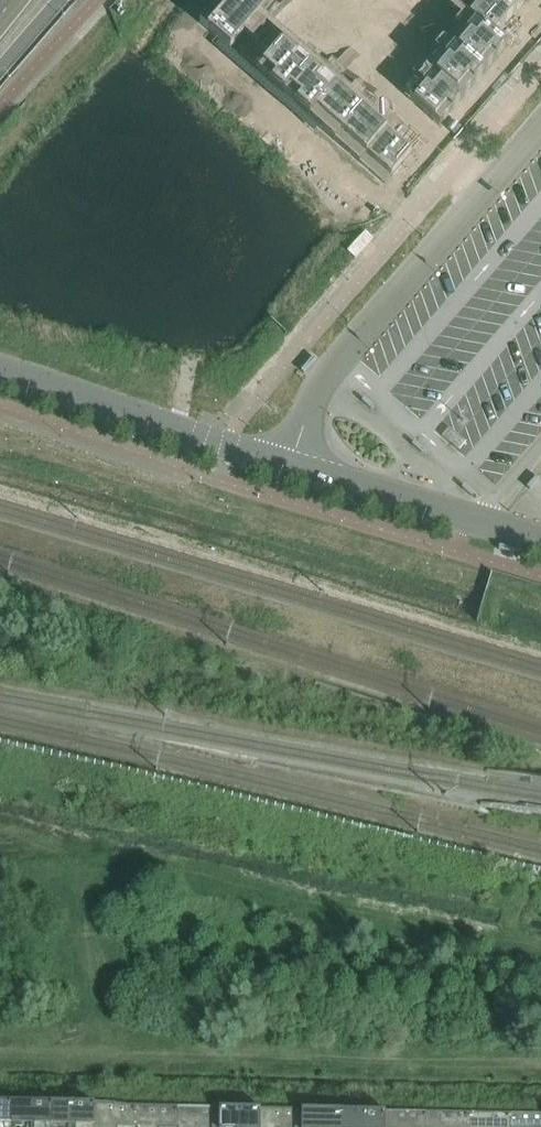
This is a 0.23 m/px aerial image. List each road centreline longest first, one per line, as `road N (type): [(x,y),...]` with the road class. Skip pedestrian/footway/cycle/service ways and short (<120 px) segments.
road 1 (unclassified): [(289,463),(338,359),(540,128)]
road 2 (unclassified): [(289,463),(0,369)]
road 3 (unclassified): [(540,539),(289,463)]

